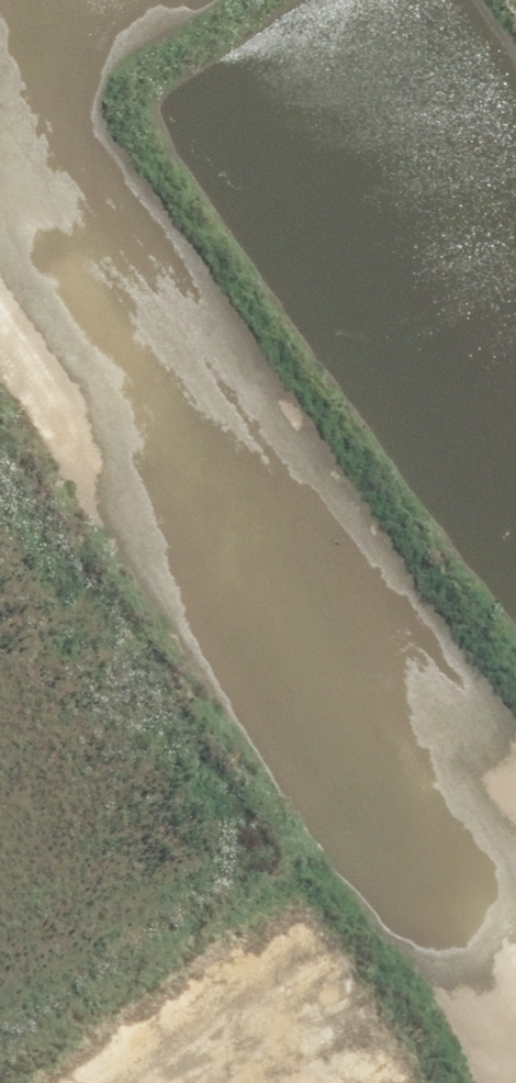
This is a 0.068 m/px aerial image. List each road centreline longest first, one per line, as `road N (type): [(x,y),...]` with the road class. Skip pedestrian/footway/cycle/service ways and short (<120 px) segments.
road 1 (unknown): [(515,1065),(0,288)]
road 2 (unknown): [(0,120),(195,0)]
road 3 (unknown): [(384,1082),(515,999)]

